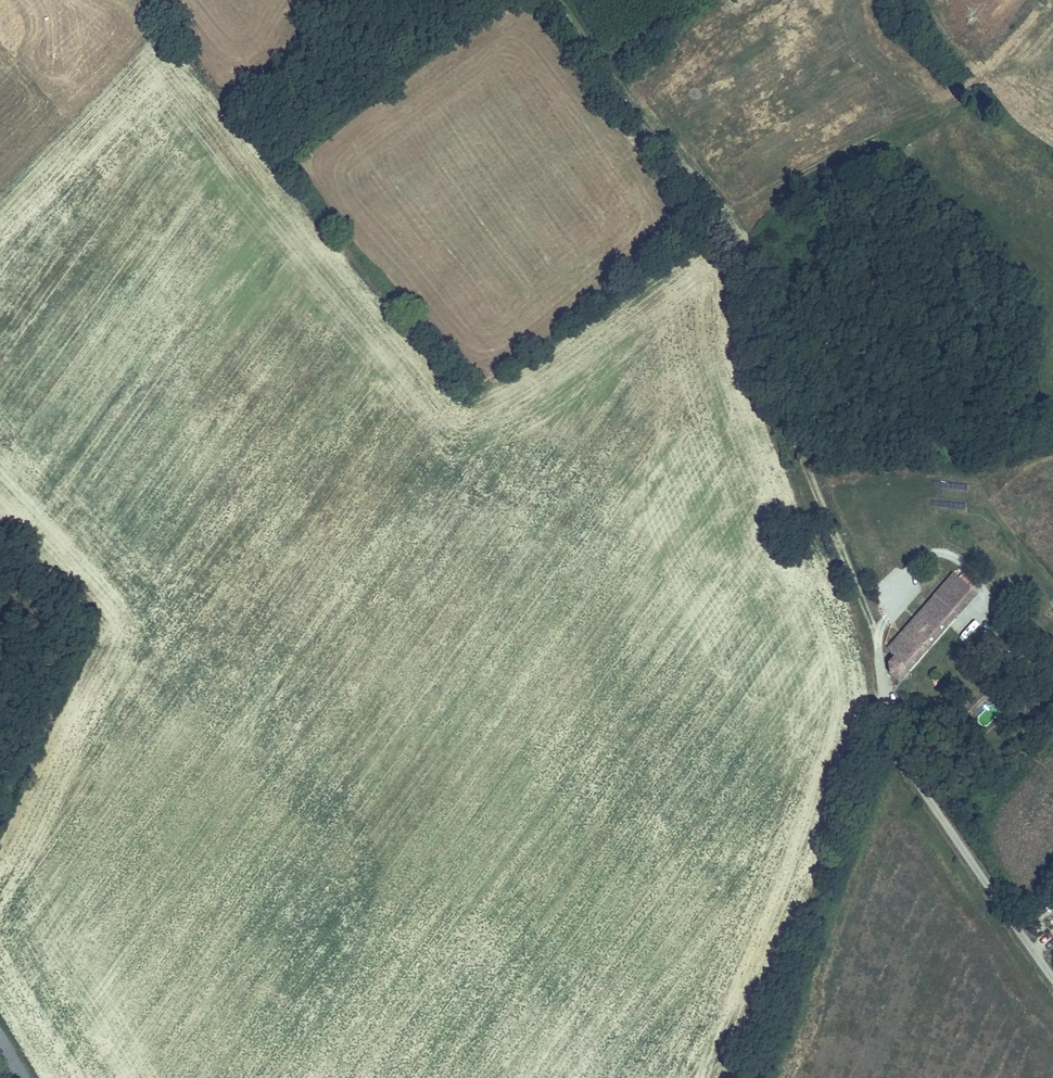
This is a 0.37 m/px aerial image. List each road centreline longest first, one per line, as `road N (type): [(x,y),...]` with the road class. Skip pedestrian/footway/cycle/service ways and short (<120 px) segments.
road 1 (track): [(541,0),(603,91),(700,190),(740,257),(764,384),(879,638)]

